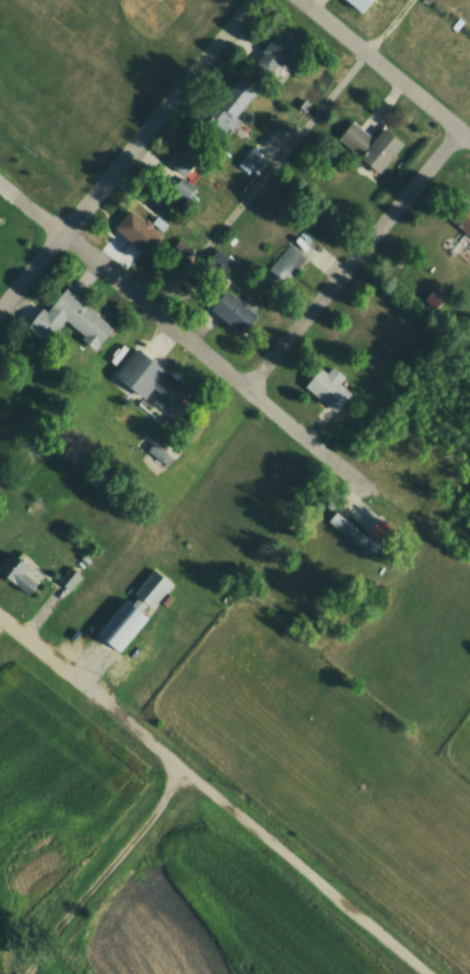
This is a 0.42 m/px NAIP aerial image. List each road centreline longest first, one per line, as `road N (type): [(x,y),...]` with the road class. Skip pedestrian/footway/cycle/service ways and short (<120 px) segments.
road 1 (residential): [(428,973),(24,636)]
road 2 (residential): [(62,232),(368,494)]
road 3 (residential): [(0,308),(251,0)]
road 4 (residential): [(245,389),(460,129)]
road 5 (residential): [(469,137),(302,0)]

